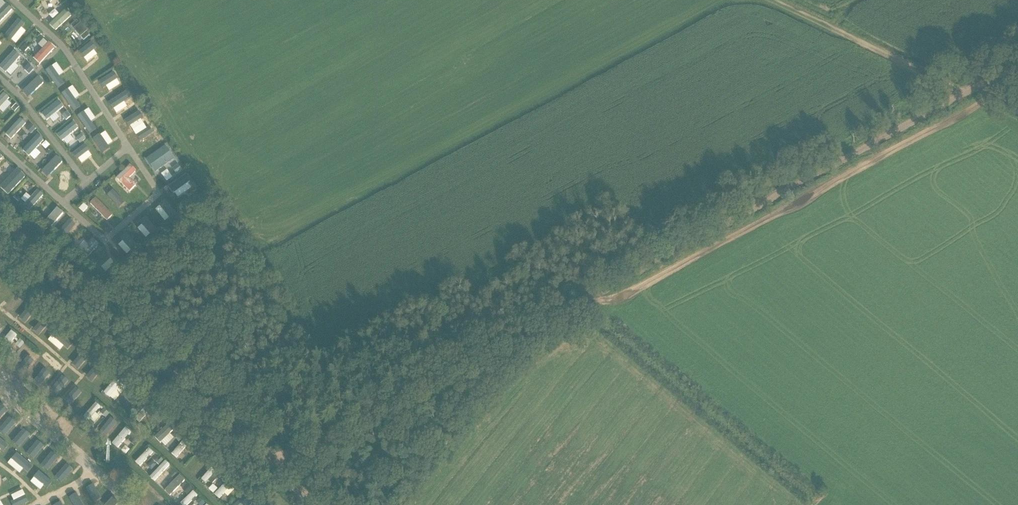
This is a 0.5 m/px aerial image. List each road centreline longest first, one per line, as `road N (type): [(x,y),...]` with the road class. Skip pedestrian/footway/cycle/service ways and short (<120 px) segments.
road 1 (track): [(1017,79),(269,467)]
road 2 (track): [(1017,64),(607,289)]
road 3 (track): [(321,504),(0,215)]

